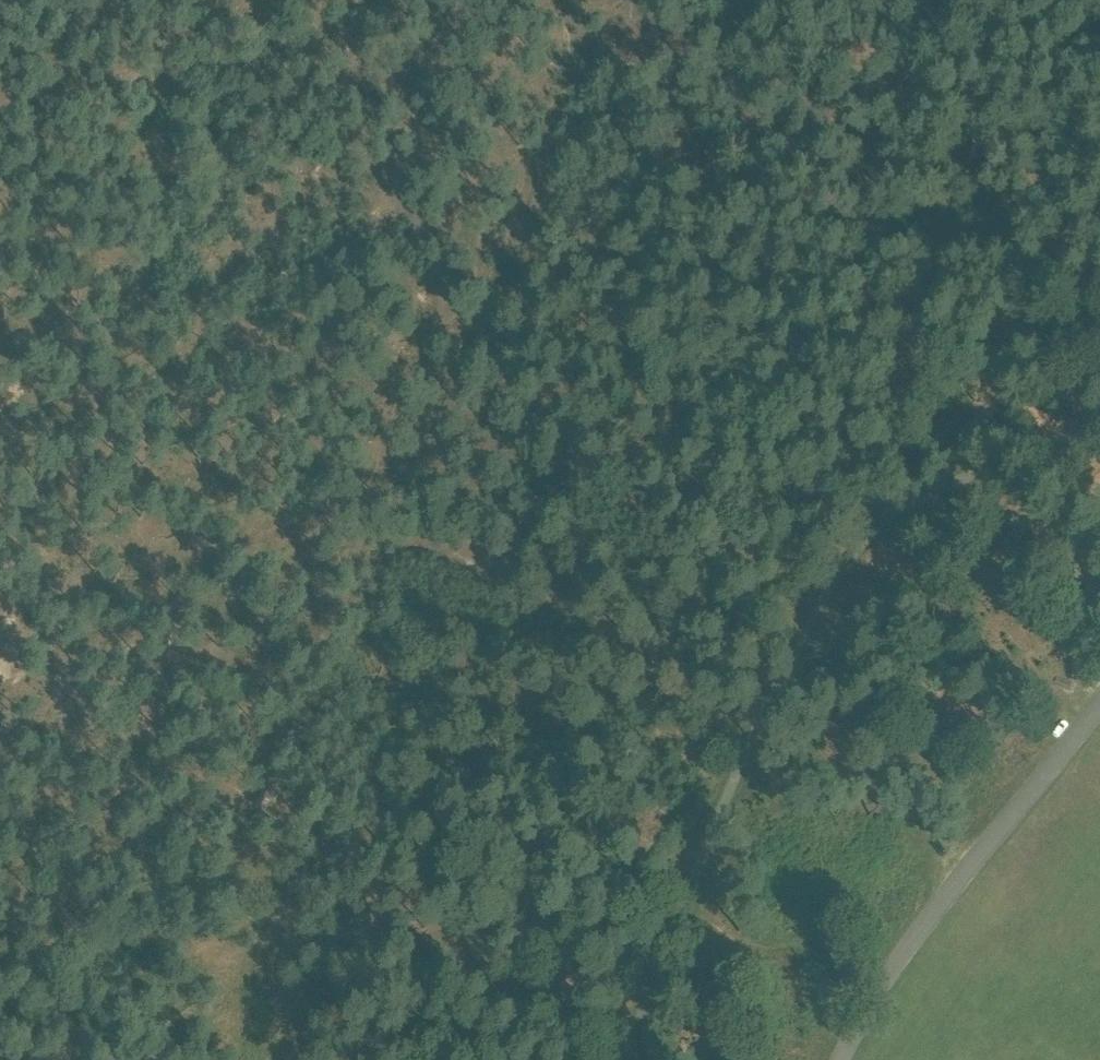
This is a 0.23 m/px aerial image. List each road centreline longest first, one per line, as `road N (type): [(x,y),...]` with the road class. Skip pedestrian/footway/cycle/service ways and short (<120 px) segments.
road 1 (unclassified): [(841,1059),(892,968),(1099,700)]

